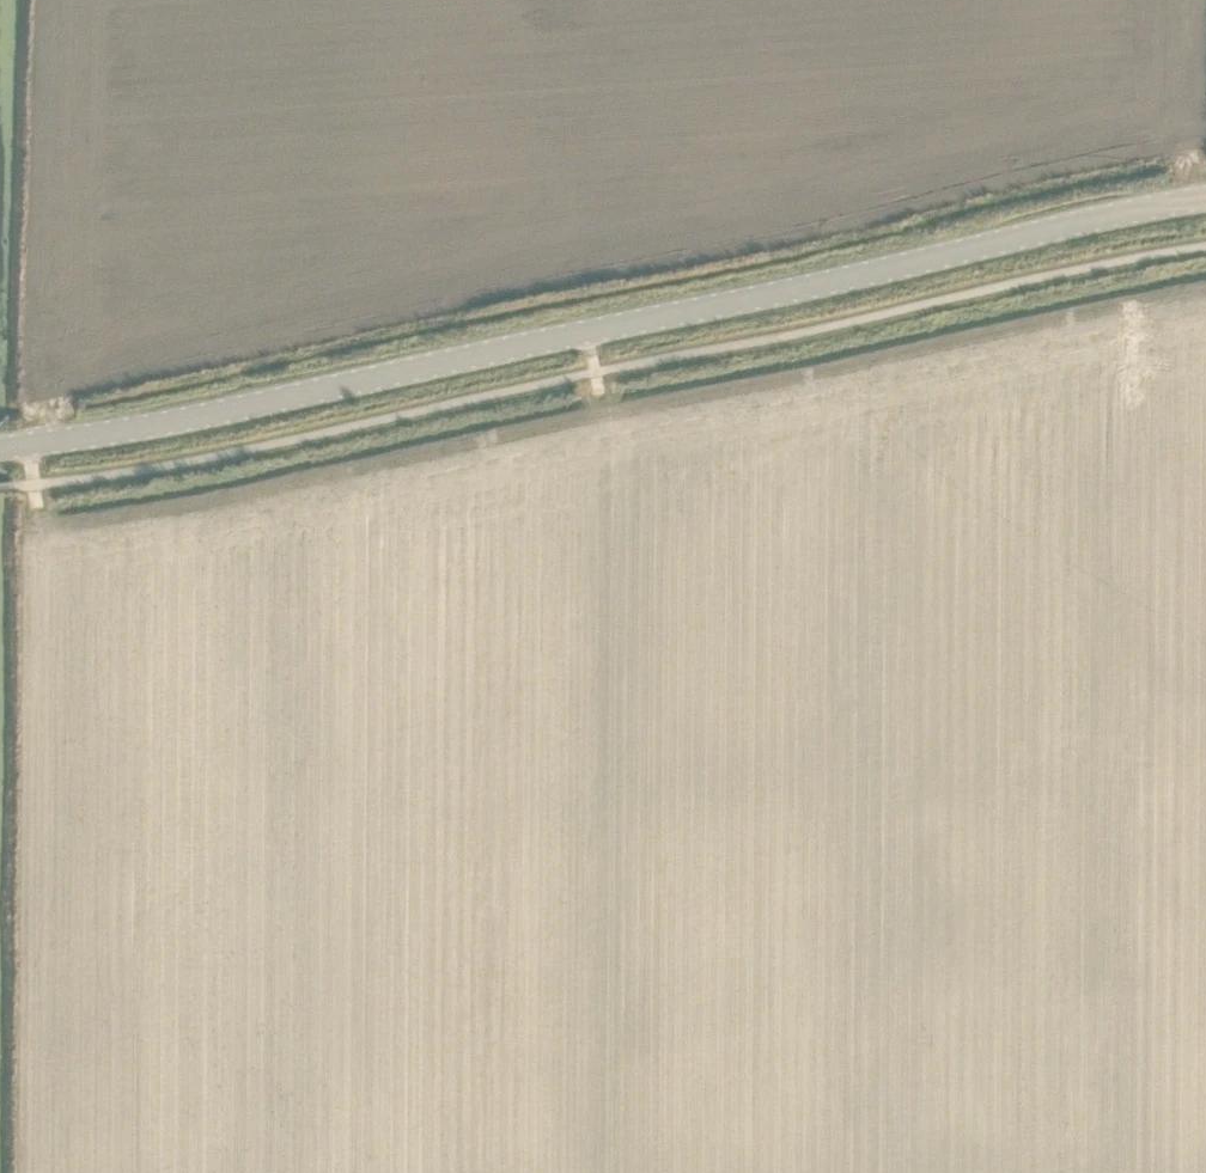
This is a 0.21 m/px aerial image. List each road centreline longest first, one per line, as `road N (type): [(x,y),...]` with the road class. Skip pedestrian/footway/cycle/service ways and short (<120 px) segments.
road 1 (tertiary): [(0,445),(183,416),(1205,195)]

